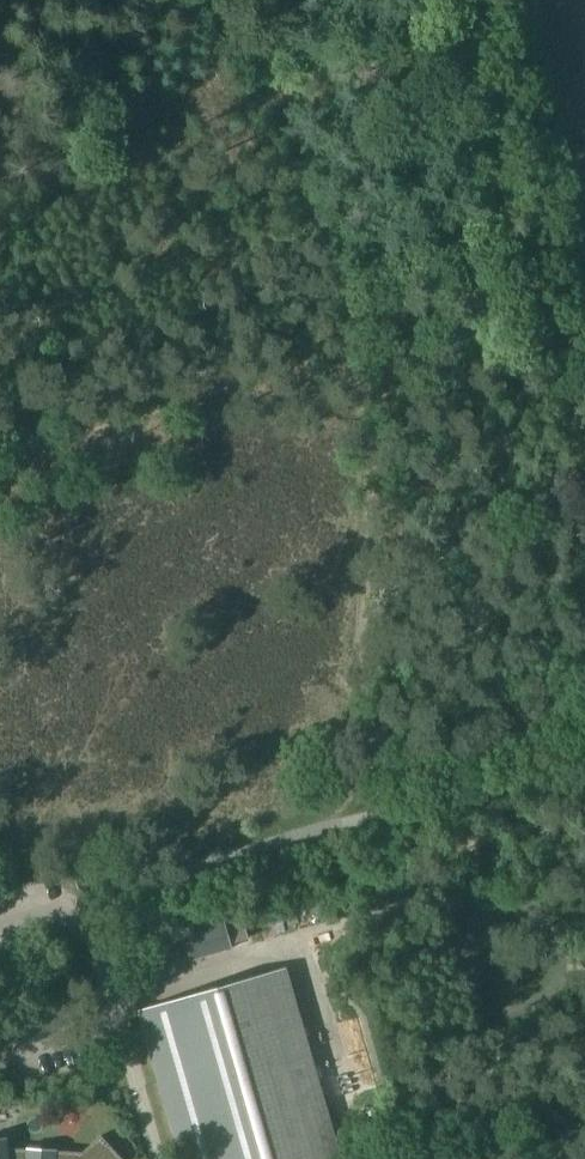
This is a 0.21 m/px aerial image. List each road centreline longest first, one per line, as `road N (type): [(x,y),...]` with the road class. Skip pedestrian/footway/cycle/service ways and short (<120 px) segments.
road 1 (track): [(339,828),(348,354)]
road 2 (track): [(348,354),(250,0)]
road 3 (track): [(86,898),(339,828)]
road 4 (track): [(339,828),(584,764)]

